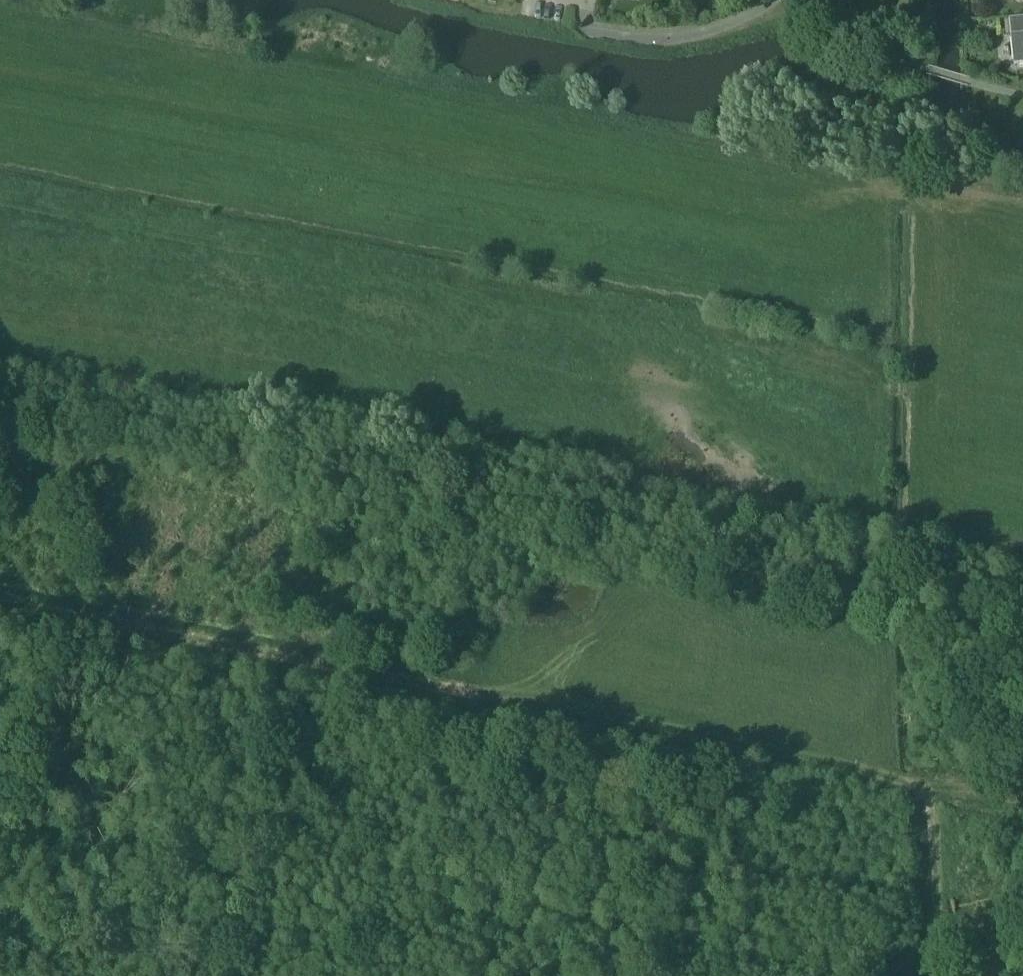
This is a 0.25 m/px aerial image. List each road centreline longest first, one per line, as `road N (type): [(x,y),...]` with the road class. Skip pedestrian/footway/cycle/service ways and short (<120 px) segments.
road 1 (track): [(940,975),(938,838),(928,786),(0,606)]

